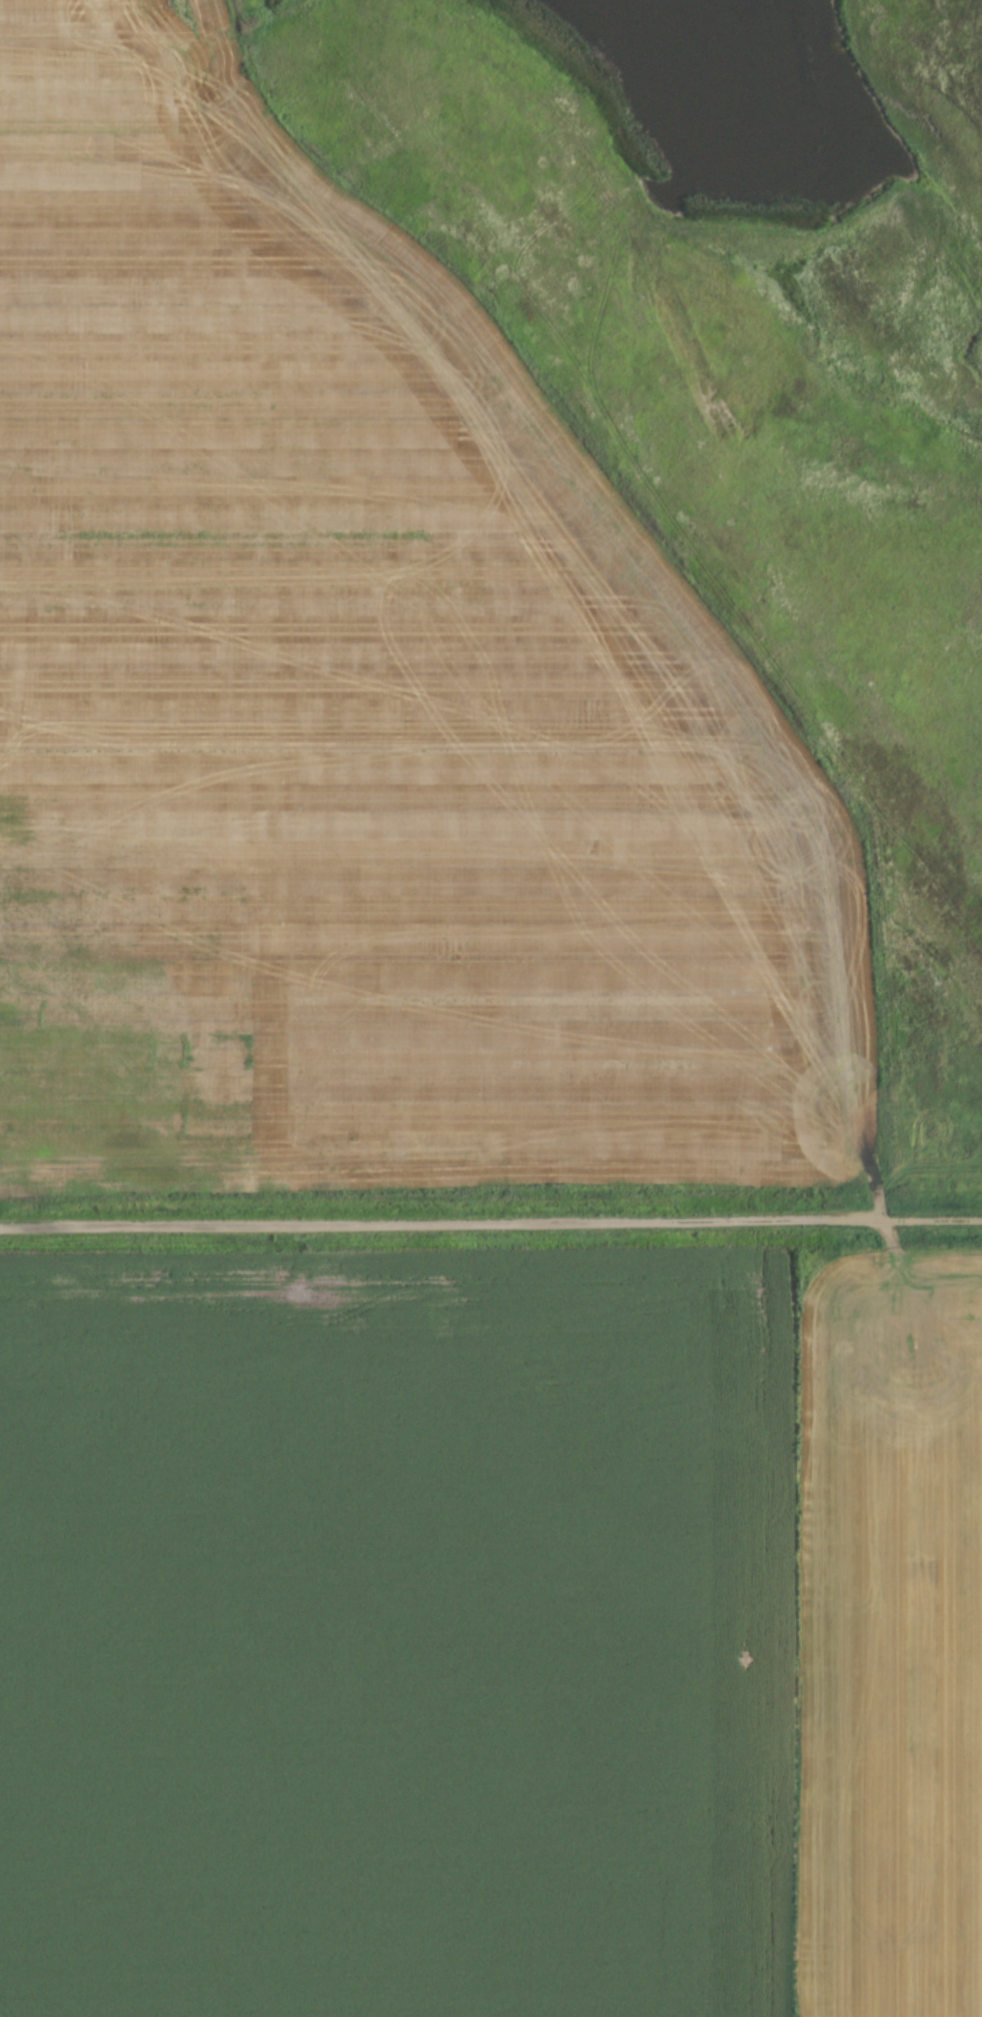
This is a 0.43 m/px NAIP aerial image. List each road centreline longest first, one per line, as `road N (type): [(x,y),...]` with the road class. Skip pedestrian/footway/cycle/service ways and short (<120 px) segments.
road 1 (residential): [(981,1217),(0,1225)]
road 2 (track): [(883,1218),(890,1258),(981,1403)]

